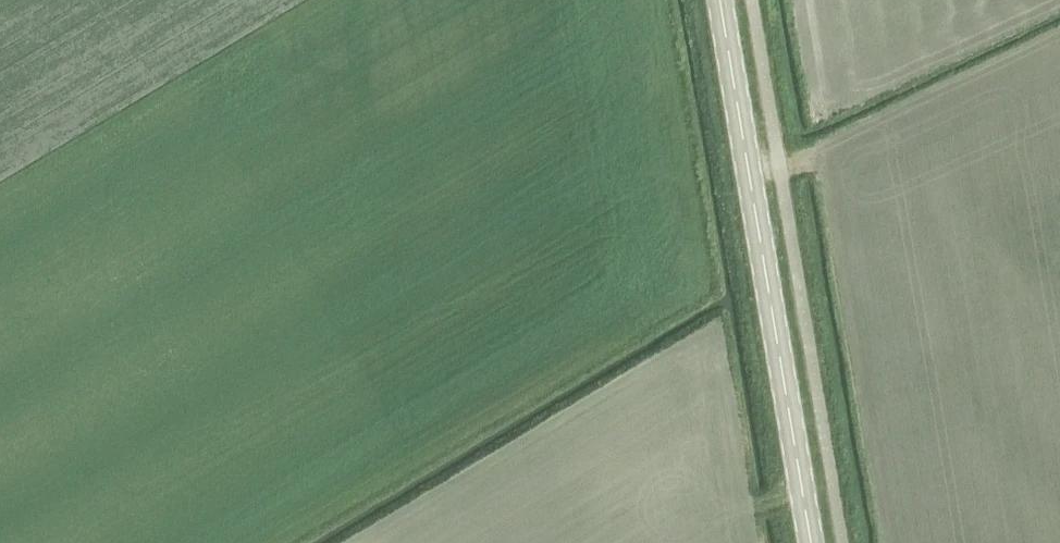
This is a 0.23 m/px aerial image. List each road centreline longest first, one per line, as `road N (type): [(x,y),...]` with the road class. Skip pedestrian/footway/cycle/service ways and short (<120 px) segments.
road 1 (tertiary): [(810,542),(718,0)]

